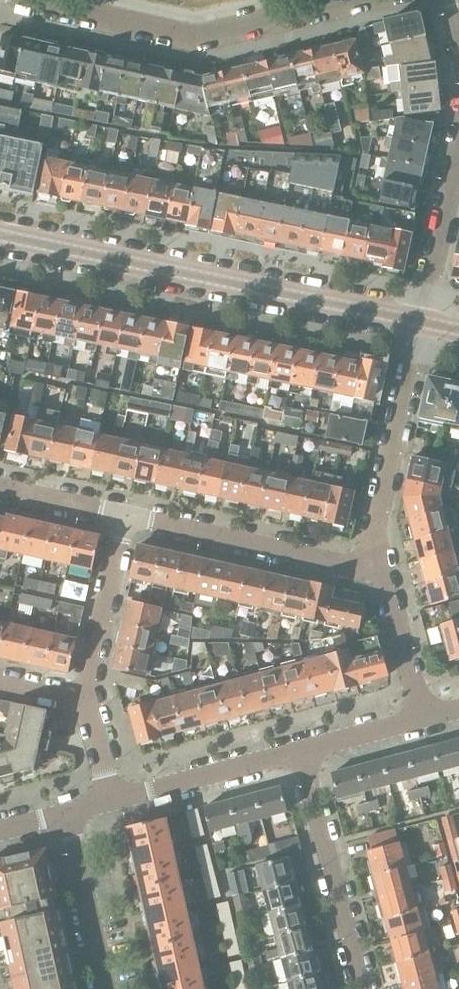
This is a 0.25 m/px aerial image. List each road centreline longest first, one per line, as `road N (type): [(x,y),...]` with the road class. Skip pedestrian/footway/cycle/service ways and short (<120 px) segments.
road 1 (residential): [(416,320),(0,233)]
road 2 (residential): [(340,0),(196,35),(33,0)]
road 3 (residential): [(379,557),(350,563),(125,515)]
road 4 (residential): [(301,751),(365,988)]
road 5 (residential): [(379,557),(371,527),(416,320)]
road 6 (residential): [(112,800),(301,751)]
road 7 (residential): [(416,320),(458,137)]
road 8 (residential): [(85,697),(125,515)]
road 9 (residential): [(106,988),(66,812)]
road 10 (residential): [(425,717),(379,557)]
road 11 (residential): [(301,751),(425,717)]
road 12 (residential): [(125,515),(0,487)]

